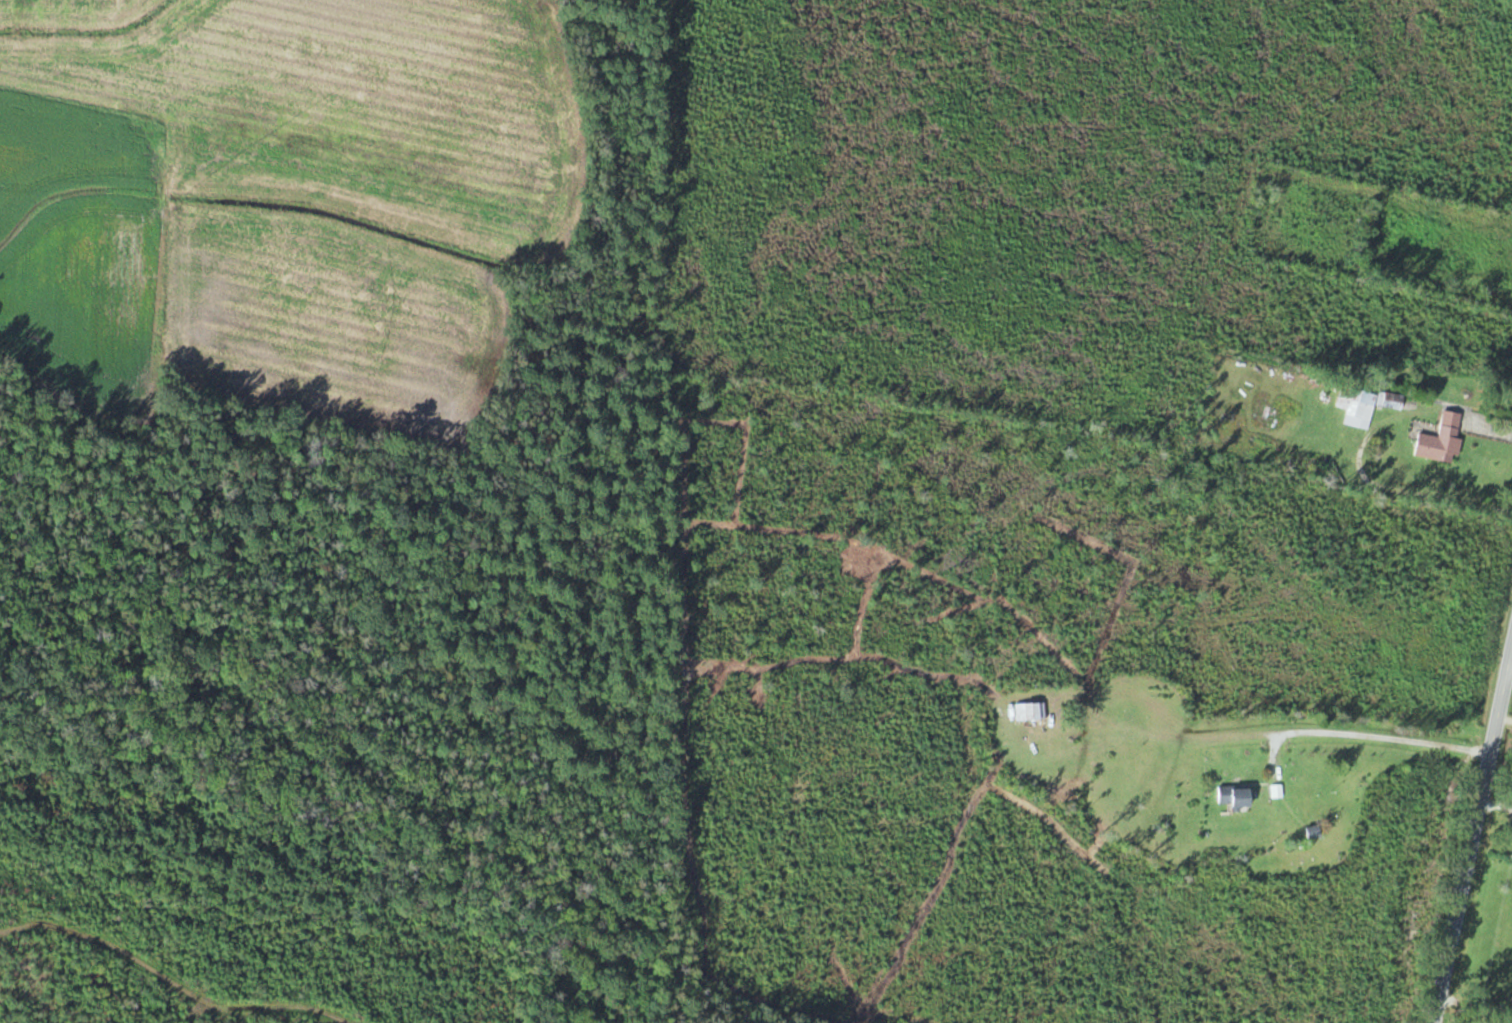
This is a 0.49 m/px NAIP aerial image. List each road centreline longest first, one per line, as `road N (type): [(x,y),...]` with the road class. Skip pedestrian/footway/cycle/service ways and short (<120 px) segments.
road 1 (secondary): [(1432,1022),(1511,640)]

